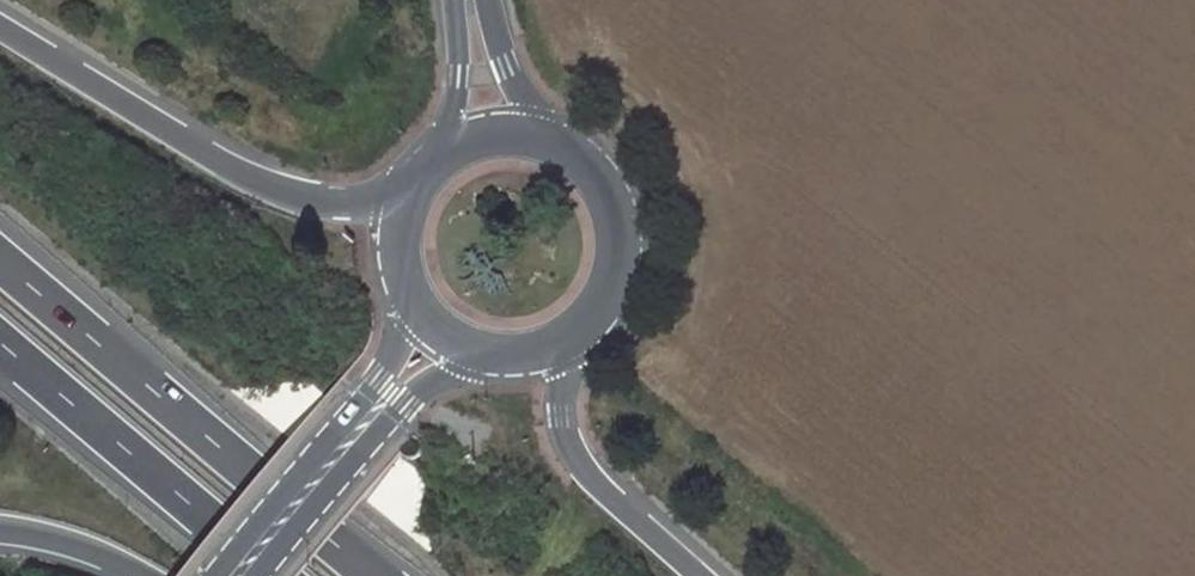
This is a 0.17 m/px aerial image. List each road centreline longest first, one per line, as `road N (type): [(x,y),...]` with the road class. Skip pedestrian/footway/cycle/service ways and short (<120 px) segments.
road 1 (trunk): [(375,575),(0,262)]
road 2 (trunk): [(396,204),(298,195),(217,158),(0,25)]
road 3 (trunk): [(0,343),(278,575)]
road 4 (secondary): [(446,340),(392,393),(246,575)]
road 5 (secondary): [(565,339),(594,314),(612,281),(620,245),(615,207),(598,174),(571,148),(537,131),(500,126)]
road 6 (trunk): [(704,575),(572,456),(557,400),(565,339)]
road 7 (secondary): [(396,204),(389,242),(396,281),(416,315),(446,340)]
road 8 (trunk): [(0,528),(83,547),(140,575)]
road 9 (secondary): [(500,126),(436,149),(396,204)]
road 10 (secondary): [(500,126),(476,0)]
road 11 (secondary): [(446,340),(506,356),(565,339)]

